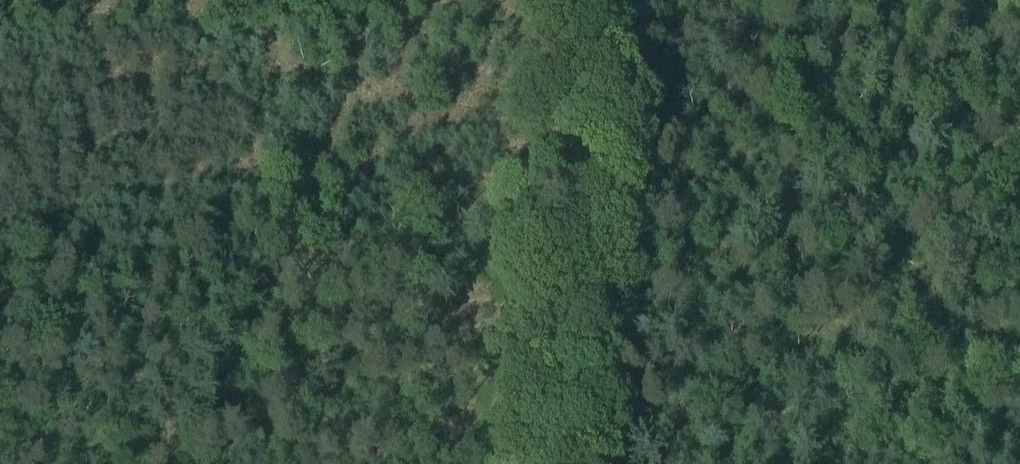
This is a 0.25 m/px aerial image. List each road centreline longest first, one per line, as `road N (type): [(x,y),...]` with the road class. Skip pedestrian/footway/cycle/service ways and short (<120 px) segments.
road 1 (track): [(587,0),(564,463)]

